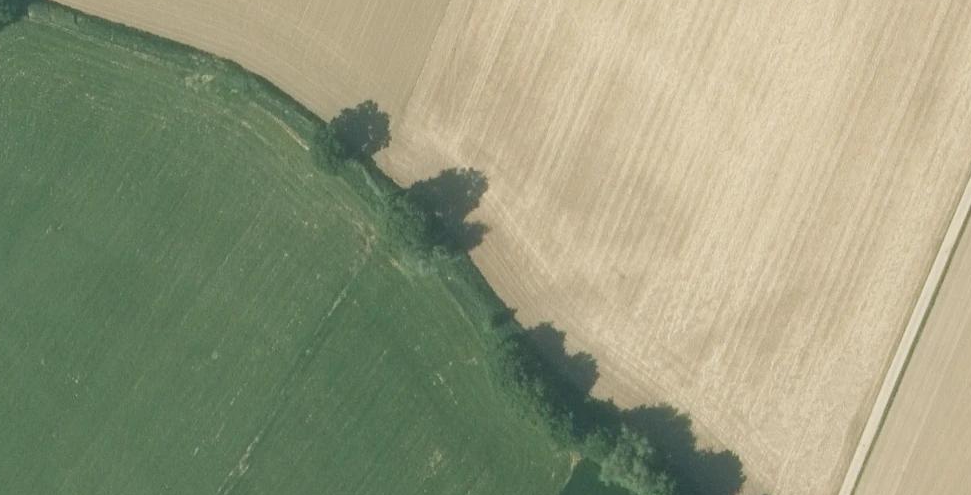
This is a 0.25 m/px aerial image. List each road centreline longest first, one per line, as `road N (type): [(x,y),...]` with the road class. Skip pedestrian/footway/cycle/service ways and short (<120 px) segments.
road 1 (track): [(970,185),(843,494)]

